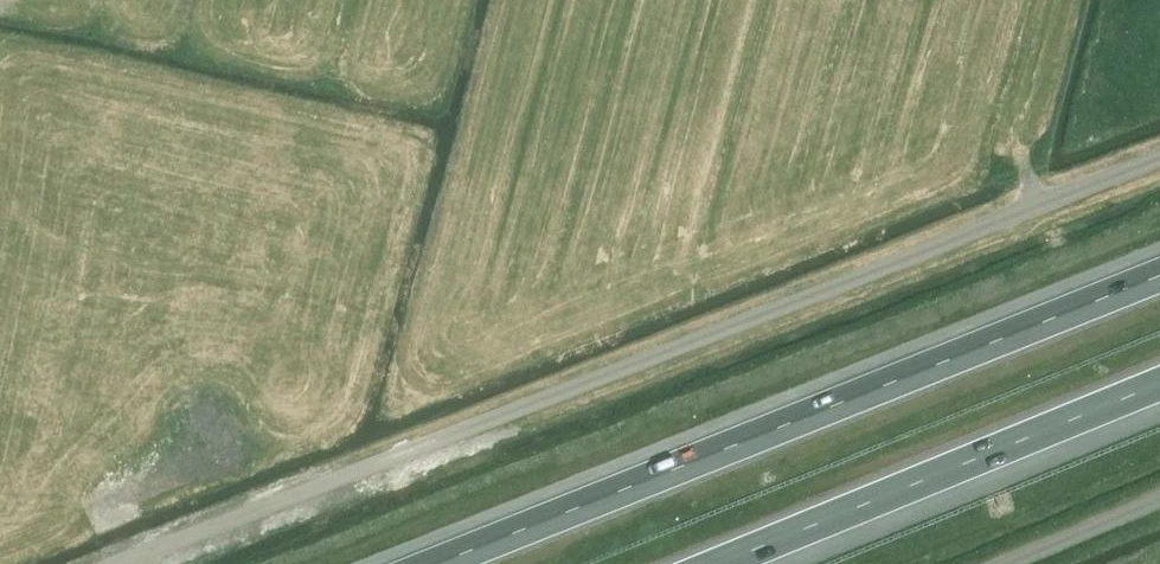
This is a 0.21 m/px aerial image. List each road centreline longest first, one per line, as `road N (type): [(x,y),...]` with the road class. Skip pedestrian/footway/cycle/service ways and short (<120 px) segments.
road 1 (unclassified): [(105,563),(1159,156)]
road 2 (motorway): [(1159,275),(435,563)]
road 3 (motorway): [(717,563),(1159,383)]
road 4 (unclassified): [(994,563),(1159,494)]

